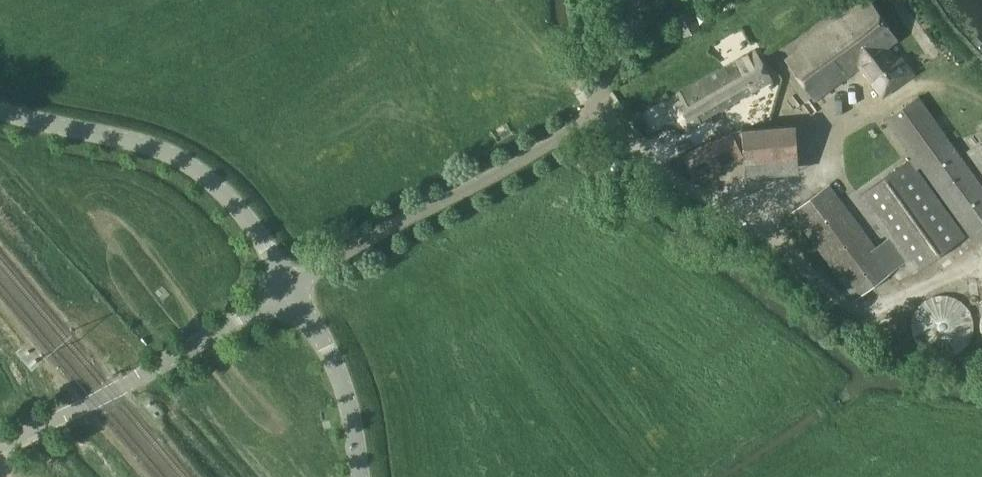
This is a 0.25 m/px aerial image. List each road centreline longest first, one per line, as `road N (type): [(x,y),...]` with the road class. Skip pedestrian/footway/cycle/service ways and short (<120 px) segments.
road 1 (unclassified): [(291,285),(573,129),(593,106),(642,0)]
road 2 (track): [(593,106),(659,166),(752,220),(846,306),(877,306),(981,266)]
road 3 (unclassified): [(291,285),(231,198),(172,154),(0,109)]
road 4 (unclassified): [(0,444),(123,385),(291,285)]
road 5 (unclassified): [(361,476),(342,379),(291,285)]

